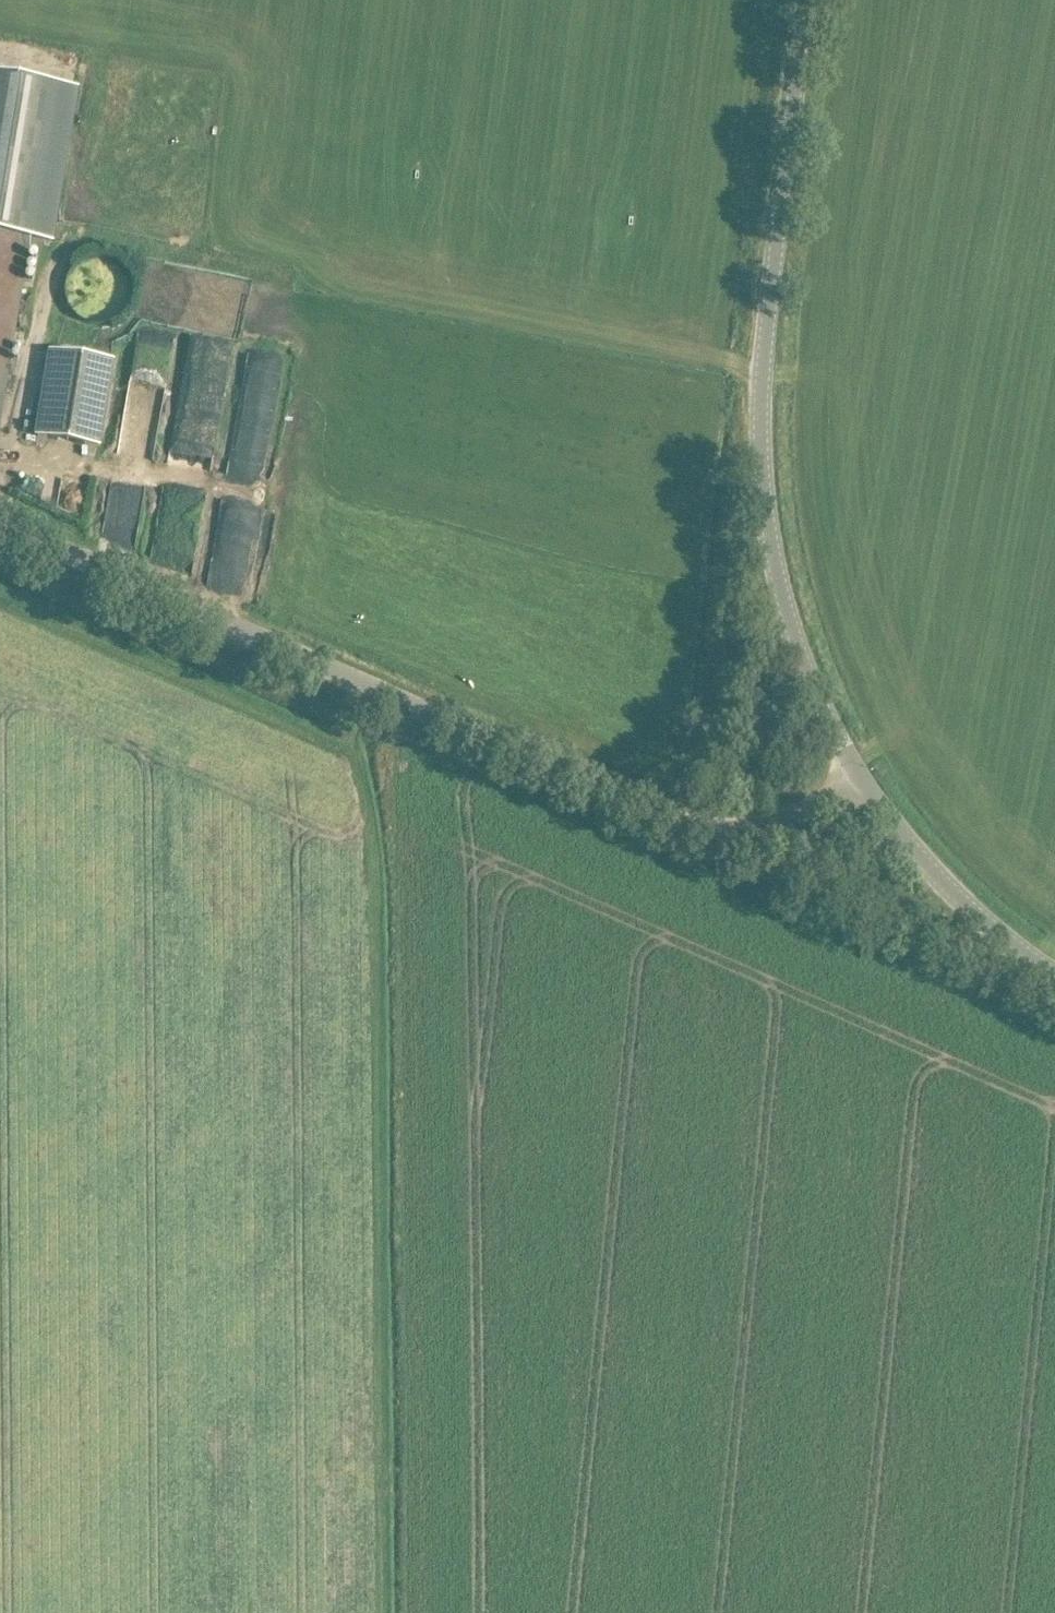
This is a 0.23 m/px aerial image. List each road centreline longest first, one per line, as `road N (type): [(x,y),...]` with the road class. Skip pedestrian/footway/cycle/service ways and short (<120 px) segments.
road 1 (unclassified): [(0,509),(726,842),(786,823),(859,768)]
road 2 (unclassified): [(859,768),(809,645),(764,426),(812,0)]
road 3 (unclassified): [(1054,974),(950,891),(859,768)]

